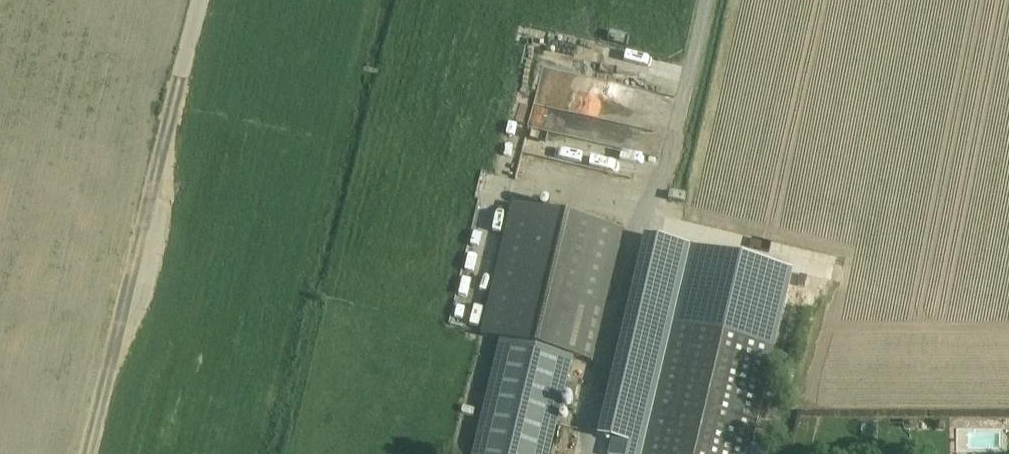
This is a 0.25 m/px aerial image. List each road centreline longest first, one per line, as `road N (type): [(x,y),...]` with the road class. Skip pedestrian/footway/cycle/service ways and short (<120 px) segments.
road 1 (track): [(707,0),(661,208),(639,205)]

